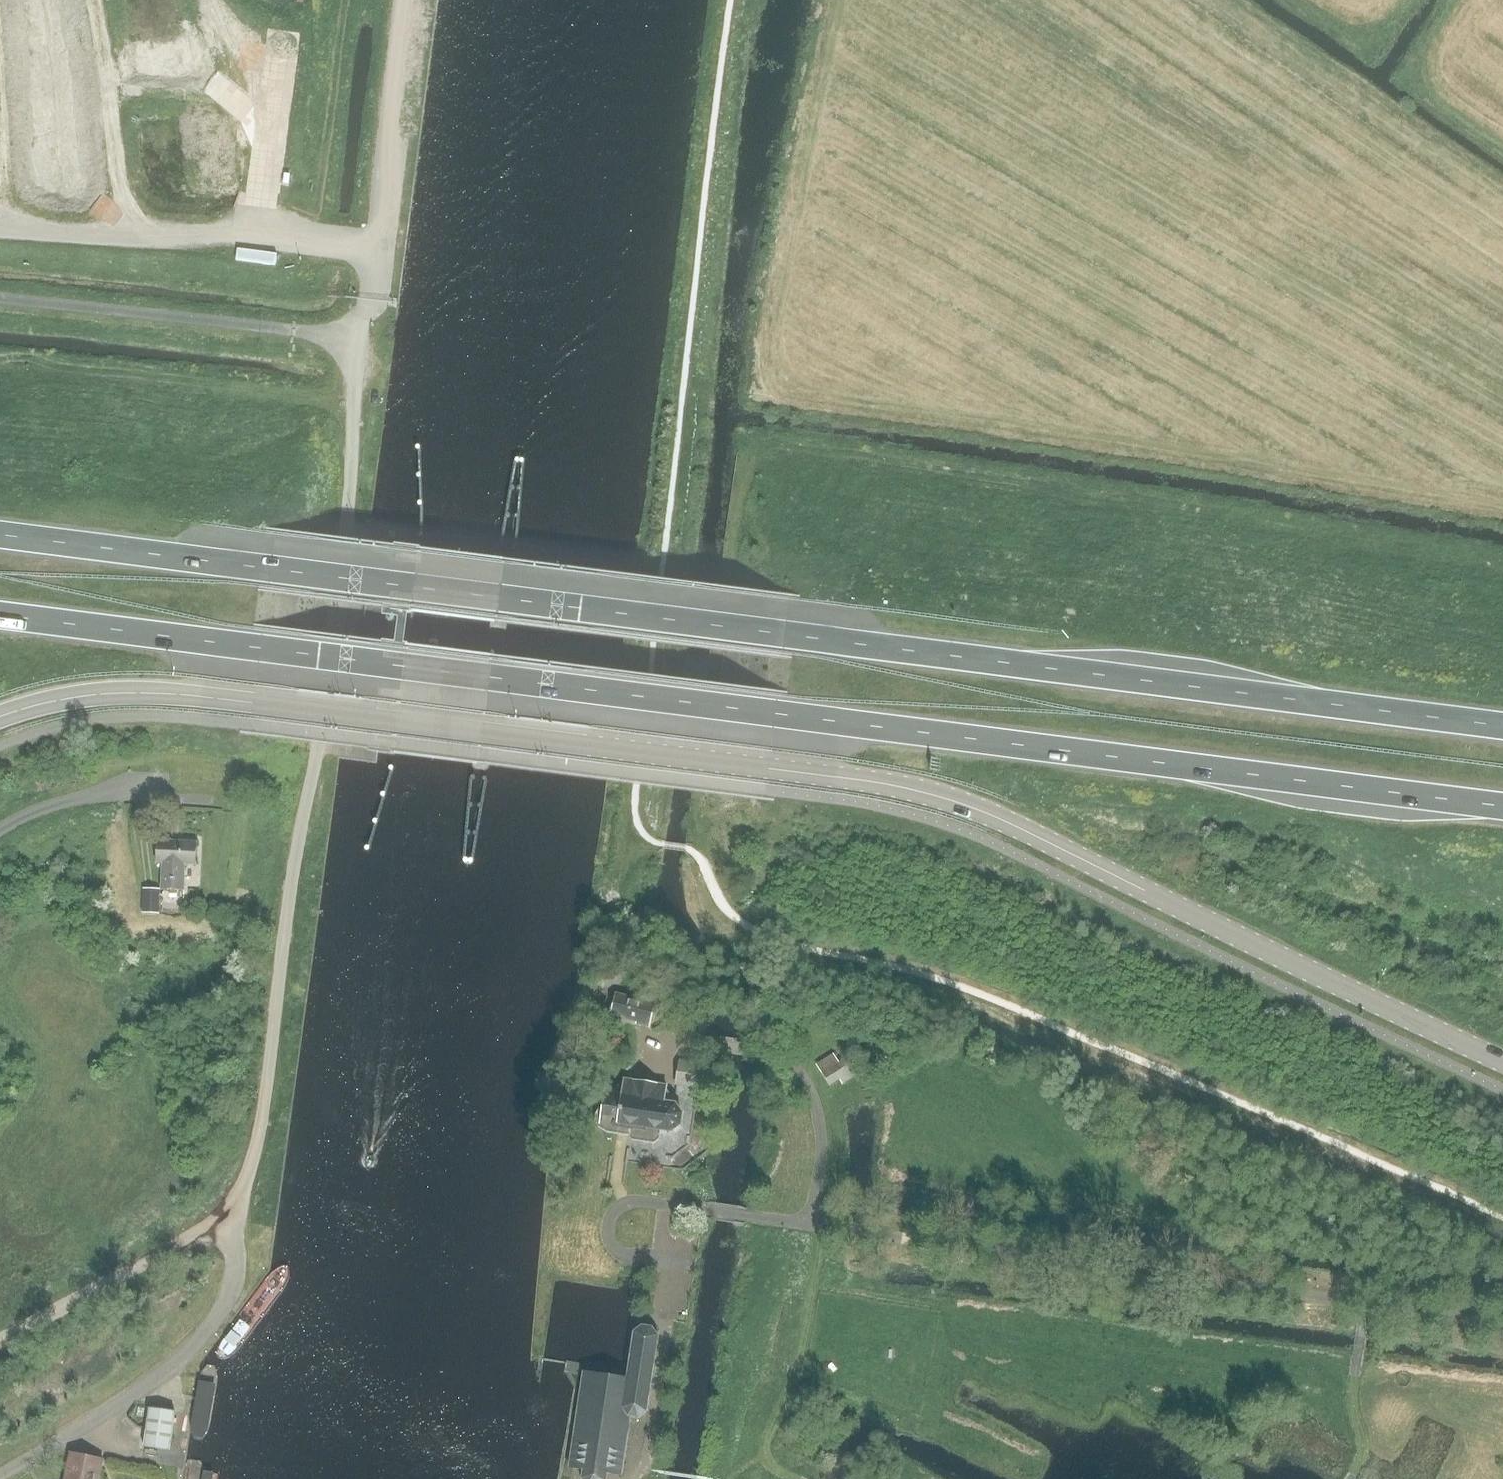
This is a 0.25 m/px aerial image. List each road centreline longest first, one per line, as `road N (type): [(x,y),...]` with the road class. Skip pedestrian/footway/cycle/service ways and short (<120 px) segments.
road 1 (trunk): [(1502,726),(0,535)]
road 2 (trunk): [(0,616),(1502,806)]
road 3 (secondary): [(1502,1062),(970,810),(782,771),(247,702)]
road 4 (unclassified): [(237,1215),(317,748),(365,301)]
road 5 (unclassified): [(823,1232),(1502,1327)]
road 6 (residential): [(0,1476),(192,1351),(233,1285),(237,1215)]
road 7 (unclassified): [(0,1342),(237,1215)]
road 8 (secondary): [(0,718),(111,692),(247,702)]

